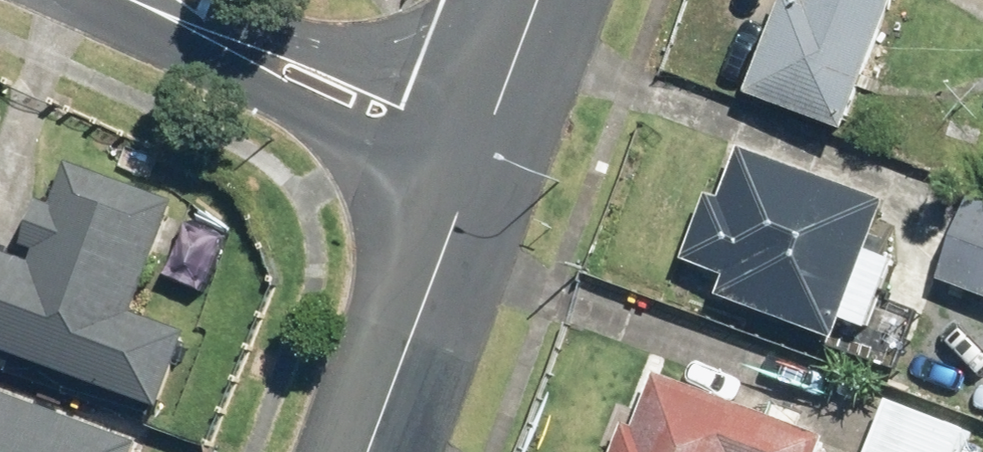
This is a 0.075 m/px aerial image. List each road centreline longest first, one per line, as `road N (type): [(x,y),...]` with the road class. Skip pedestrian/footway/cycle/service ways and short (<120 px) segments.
road 1 (residential): [(142,0),(477,148)]
road 2 (unclassified): [(367,451),(477,148)]
road 3 (unclassified): [(477,148),(534,0)]

